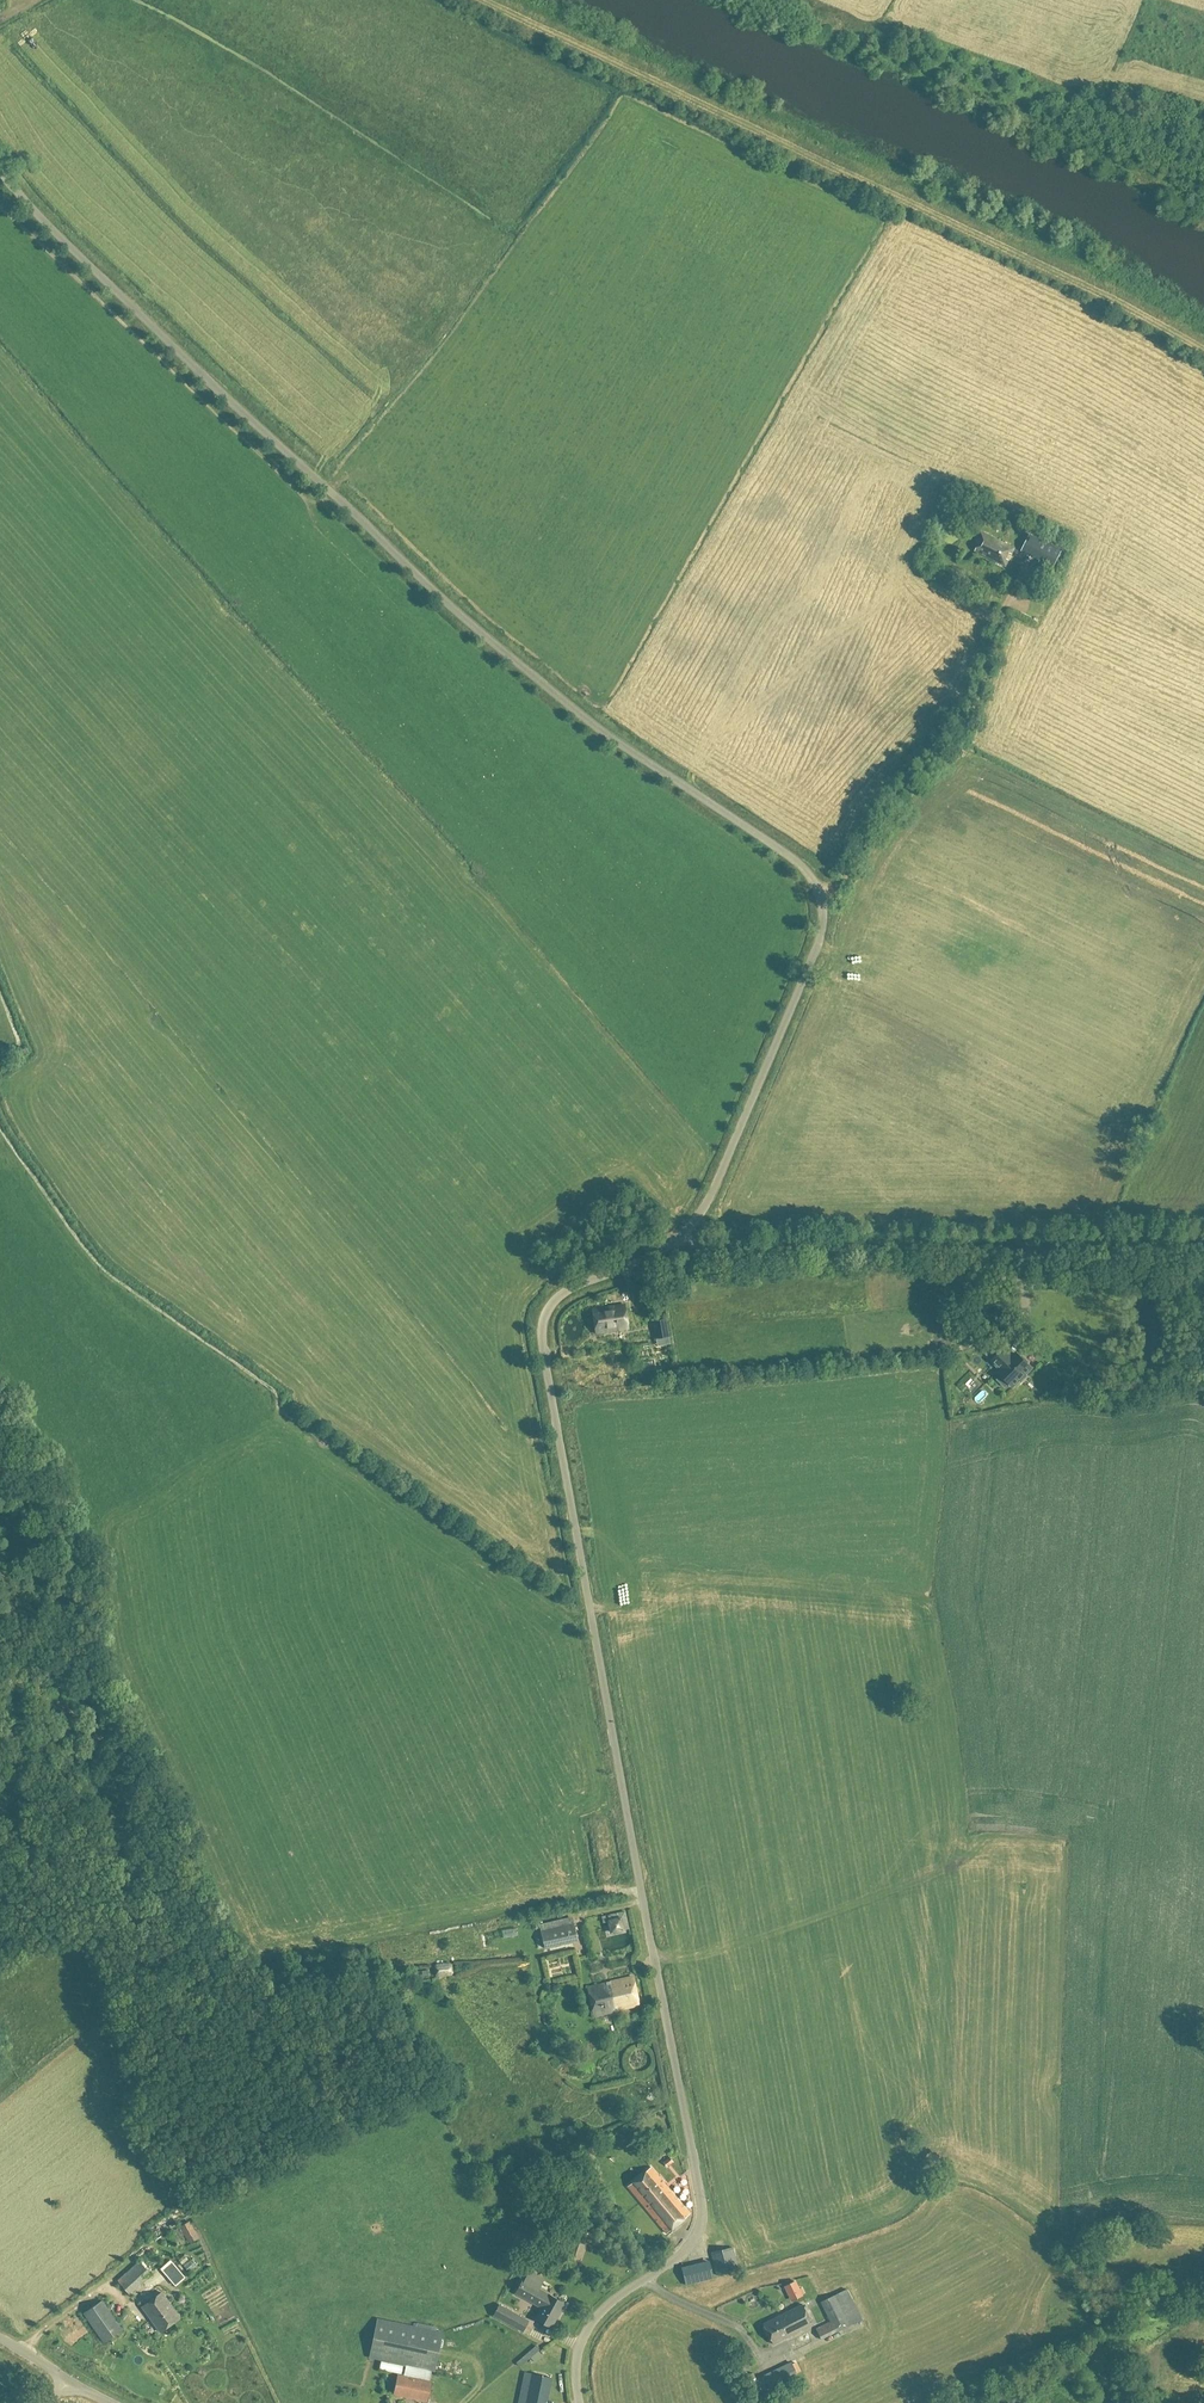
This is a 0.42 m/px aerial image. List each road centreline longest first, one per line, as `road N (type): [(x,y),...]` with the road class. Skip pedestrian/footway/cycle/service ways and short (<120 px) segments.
road 1 (unclassified): [(580,2402),(574,2371),(586,2331),(685,2252),(702,2219),(543,1328),(560,1297),(649,1257),(701,1211),(820,943),(818,890),(788,853),(588,722),(483,635),(39,216),(0,166)]
road 2 (track): [(1203,1246),(870,1249),(698,1244),(680,1235)]
road 3 (track): [(822,926),(841,876),(889,803),(968,719),(1006,607)]

